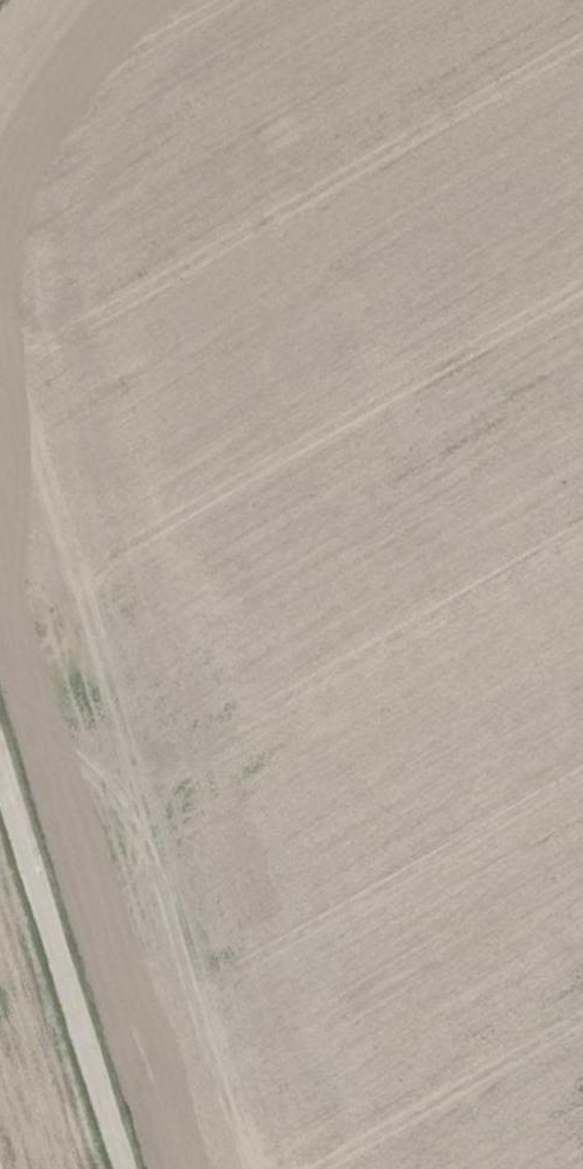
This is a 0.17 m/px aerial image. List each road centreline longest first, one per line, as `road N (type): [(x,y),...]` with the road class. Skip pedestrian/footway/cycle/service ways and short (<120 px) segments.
road 1 (unclassified): [(0,763),(127,1168)]

